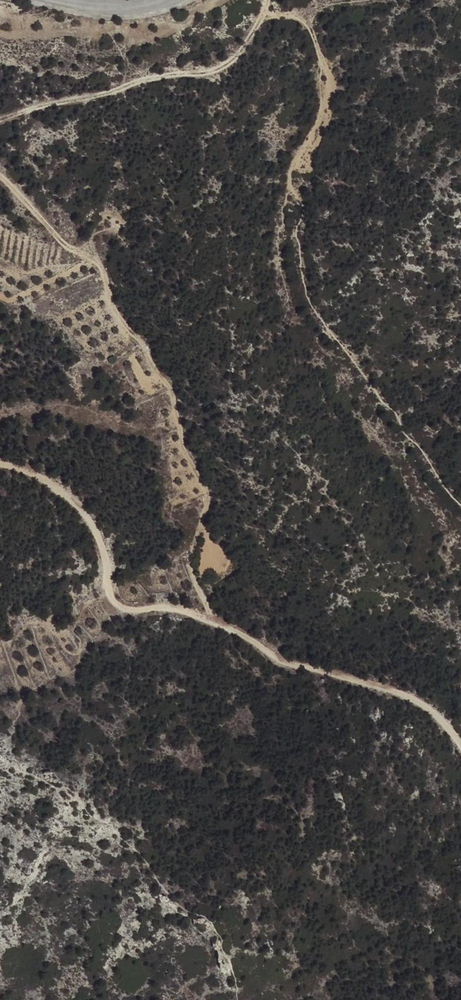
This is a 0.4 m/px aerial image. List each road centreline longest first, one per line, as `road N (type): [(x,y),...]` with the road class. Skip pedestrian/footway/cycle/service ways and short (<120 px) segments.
road 1 (track): [(460,741),(425,704),(290,663),(206,615),(113,603),(88,522),(68,494),(38,474),(0,466)]
road 2 (track): [(206,615),(187,566),(207,496),(169,391),(128,329),(99,264),(62,242),(0,173)]
road 3 (track): [(0,120),(227,64),(266,0)]
road 4 (track): [(263,14),(297,16),(331,82),(289,185)]

